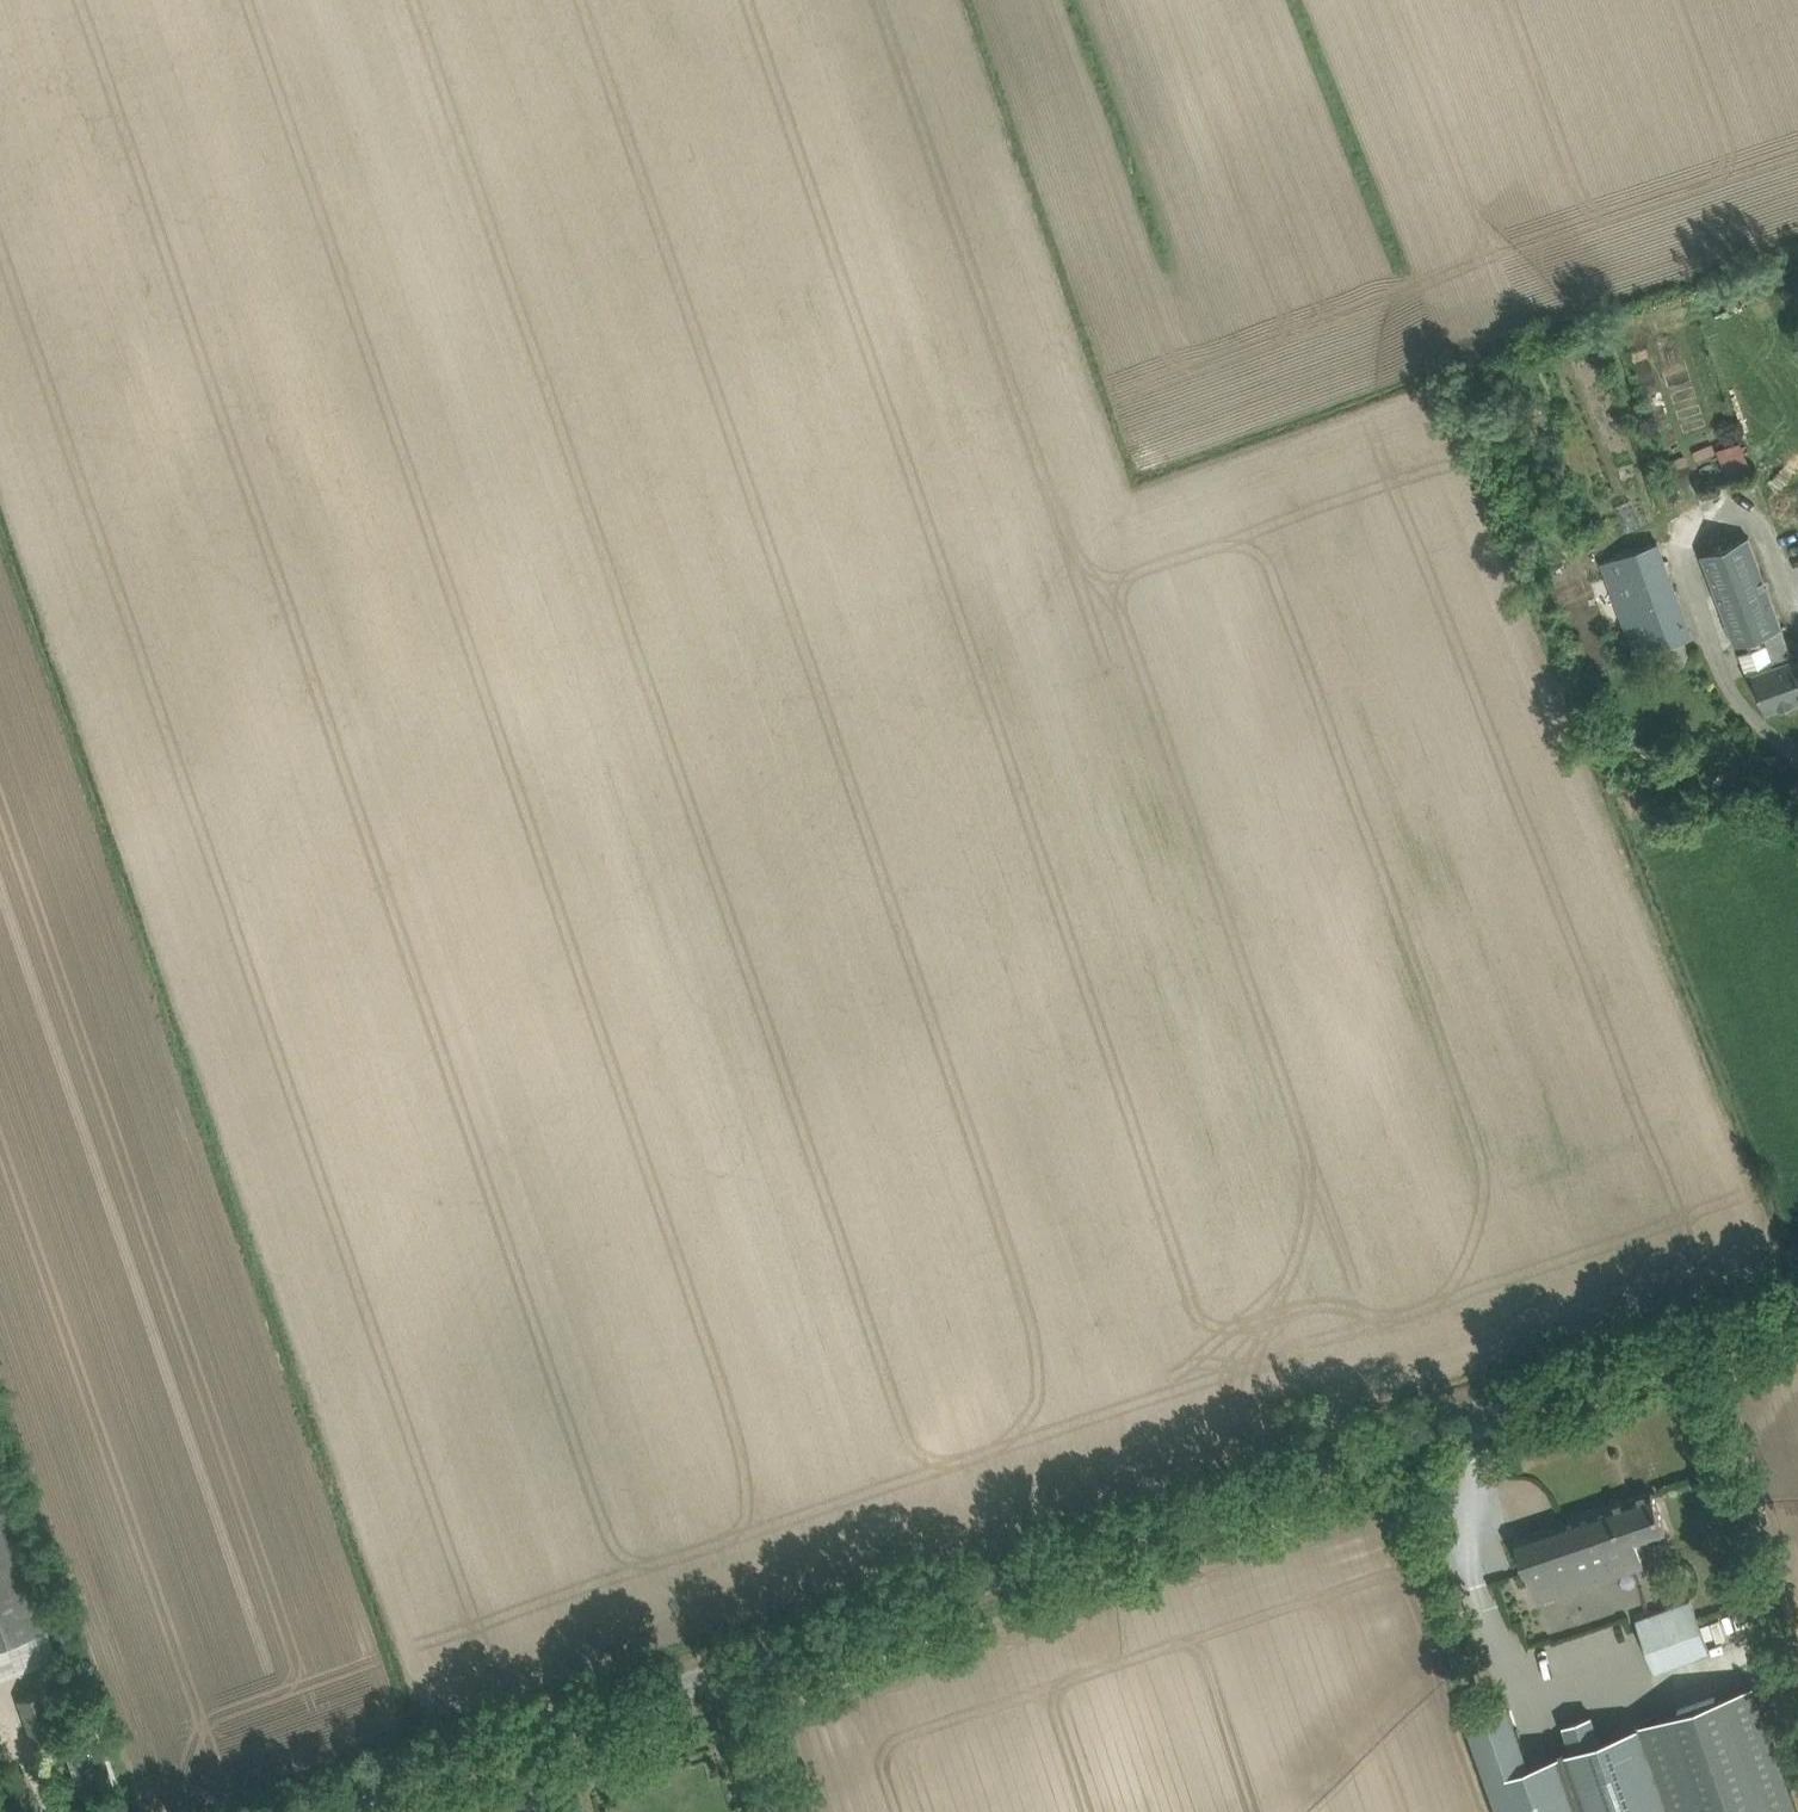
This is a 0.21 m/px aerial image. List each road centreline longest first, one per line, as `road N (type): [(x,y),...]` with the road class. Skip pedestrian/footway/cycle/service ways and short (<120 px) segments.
road 1 (unclassified): [(346,1811),(1797,1300)]

